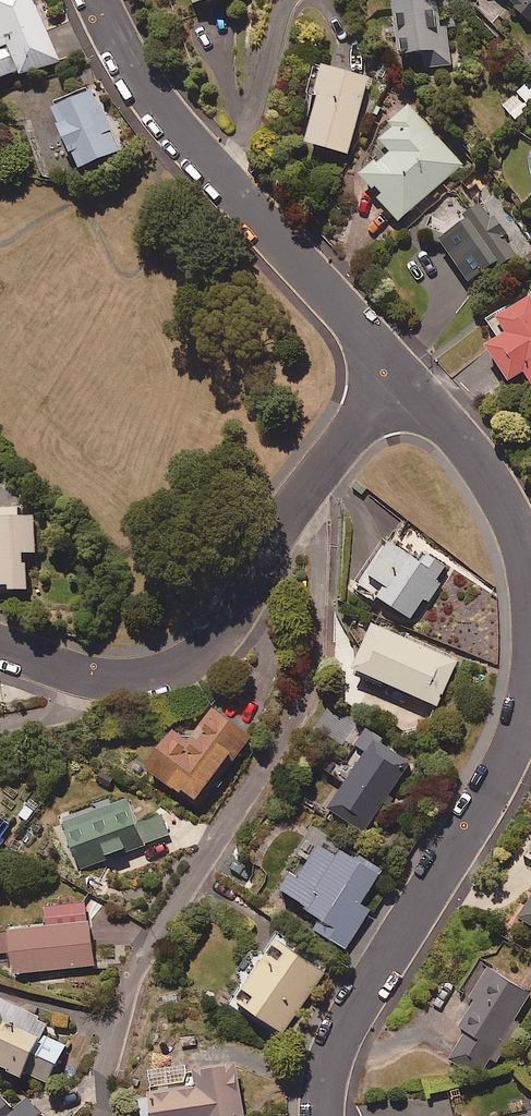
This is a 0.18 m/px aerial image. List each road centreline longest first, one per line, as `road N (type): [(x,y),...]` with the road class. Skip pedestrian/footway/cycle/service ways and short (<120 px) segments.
road 1 (residential): [(0,645),(114,680),(188,664),(232,622),(293,508),(398,373)]
road 2 (residential): [(95,0),(171,124),(398,373)]
road 3 (residential): [(530,686),(513,744),(338,1040),(326,1115)]
road 4 (residential): [(398,373),(507,500),(530,576)]

